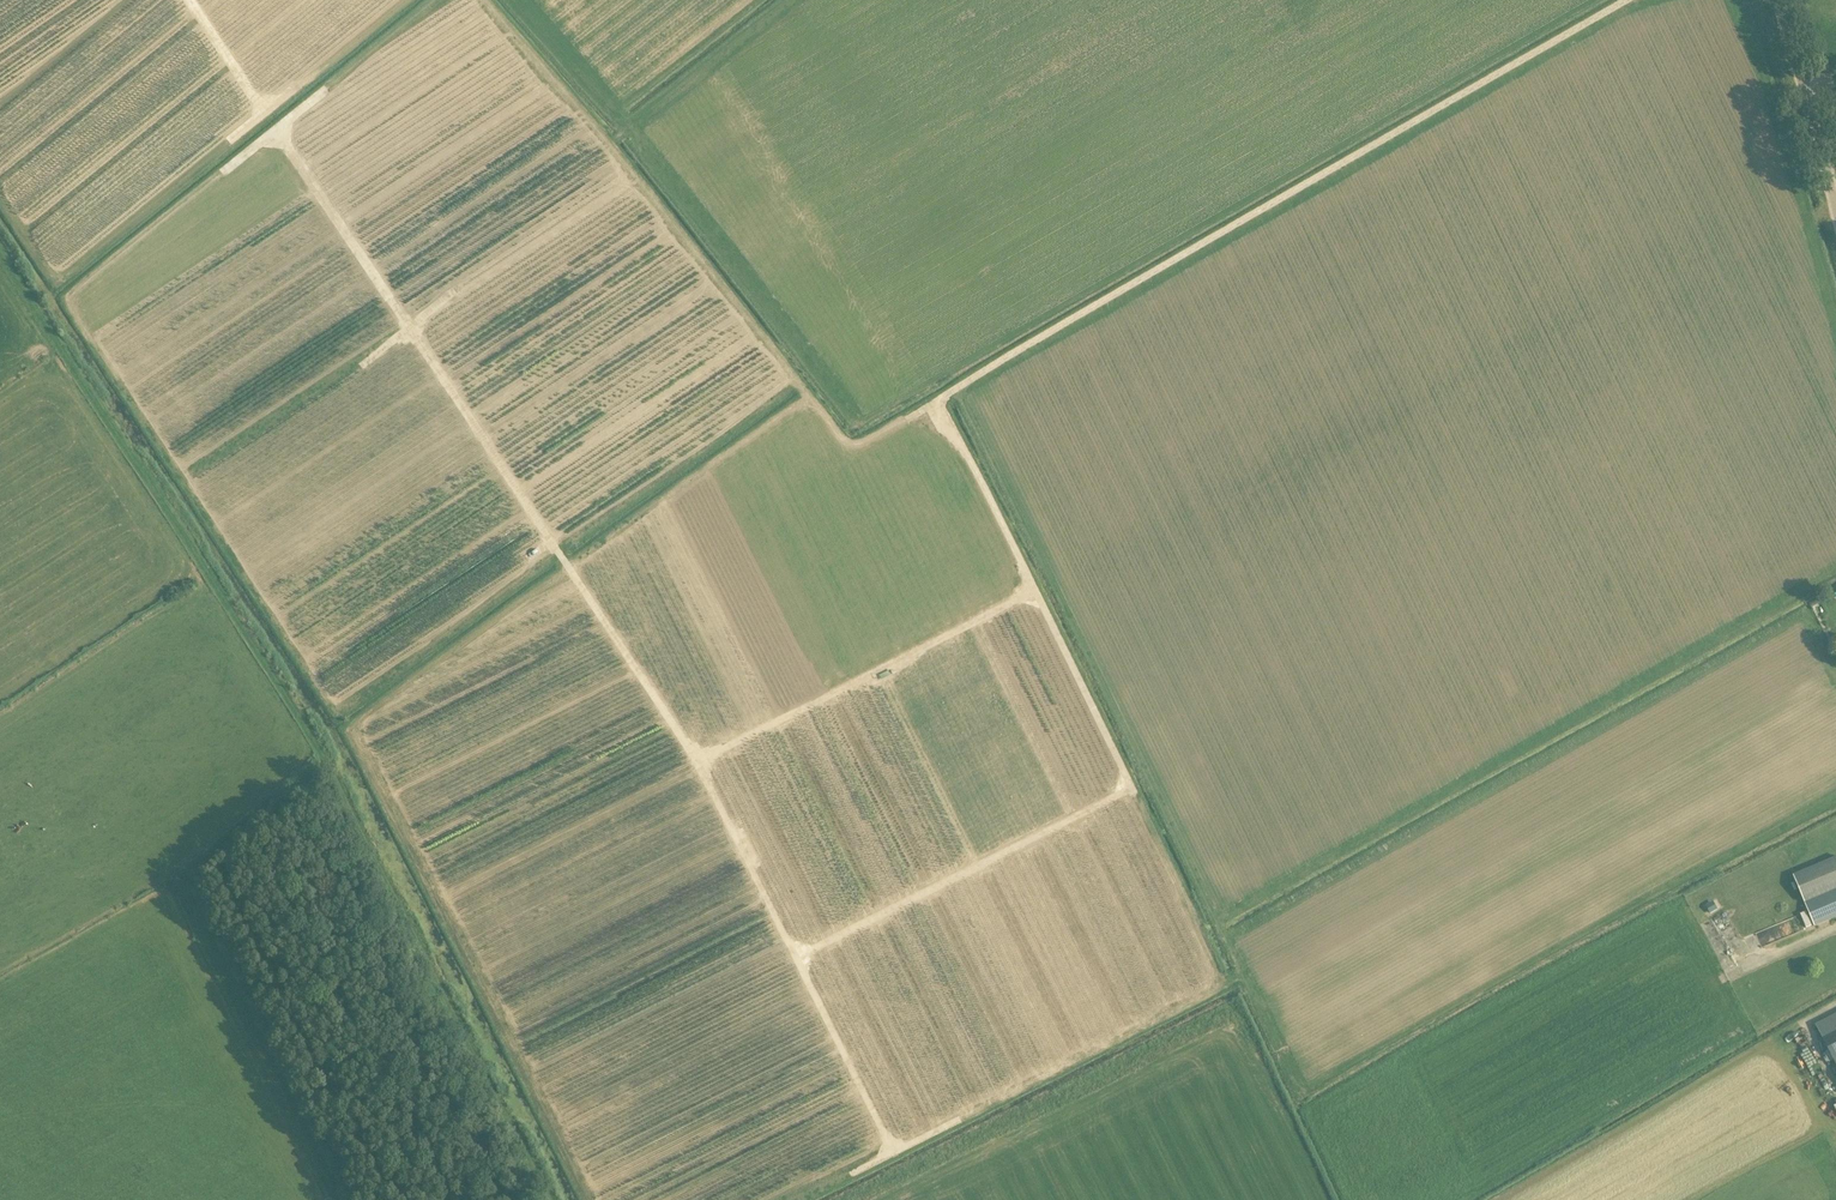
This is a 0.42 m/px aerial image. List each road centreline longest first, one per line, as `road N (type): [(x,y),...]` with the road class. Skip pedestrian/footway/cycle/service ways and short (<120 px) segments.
road 1 (unclassified): [(1835,210),(1774,0)]

